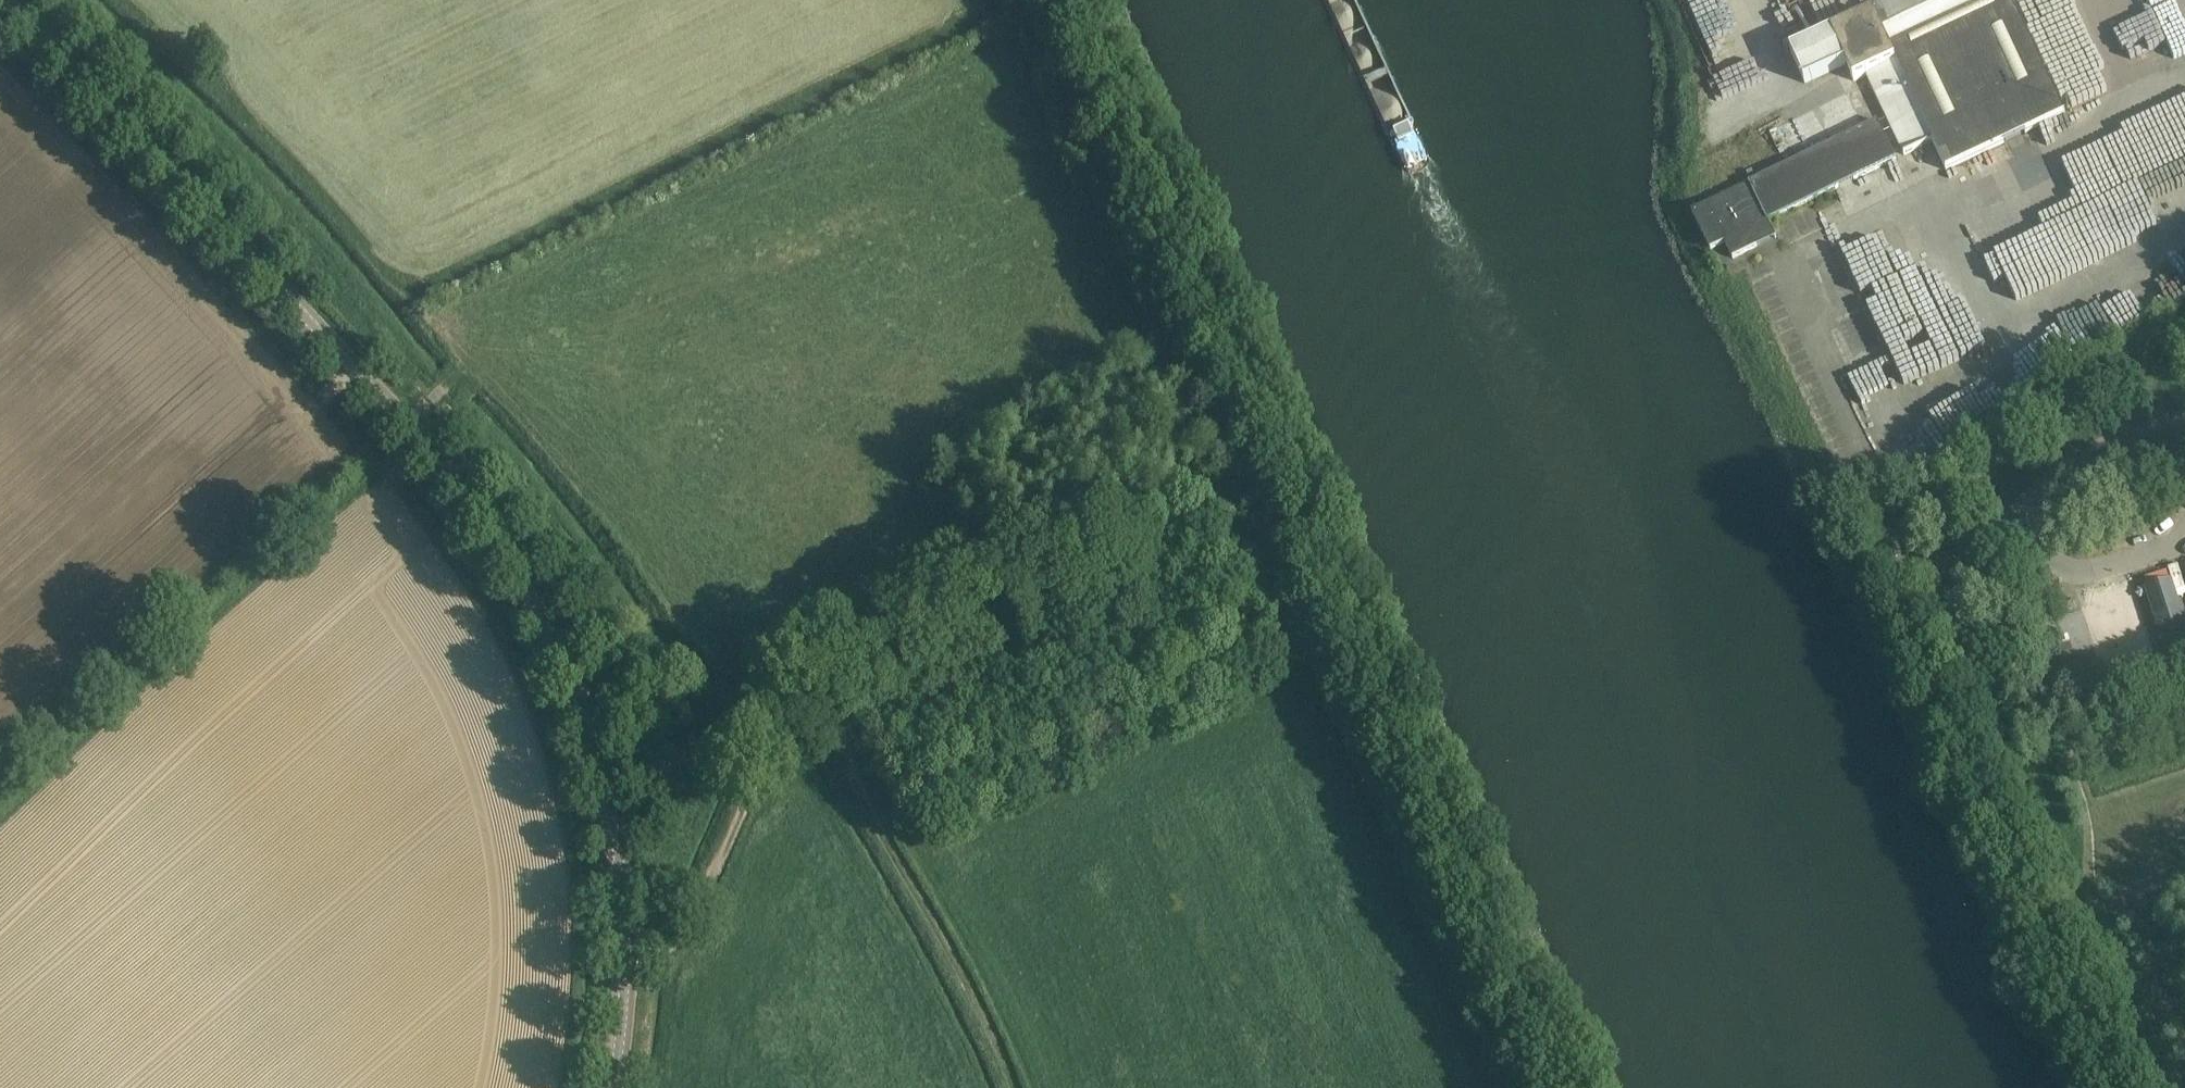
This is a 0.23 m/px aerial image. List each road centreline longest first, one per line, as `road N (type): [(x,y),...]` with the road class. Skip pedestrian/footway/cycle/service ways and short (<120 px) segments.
road 1 (residential): [(620,1087),(631,963),(616,808),(590,711),(538,594),(422,435),(19,0)]
road 2 (unclassified): [(2184,423),(2100,455),(2016,519)]
road 3 (residential): [(2016,519),(2060,555),(2110,565),(2170,547),(2184,530)]
road 4 (unclassified): [(2016,519),(1960,558),(1932,563),(1903,551),(1878,514)]

